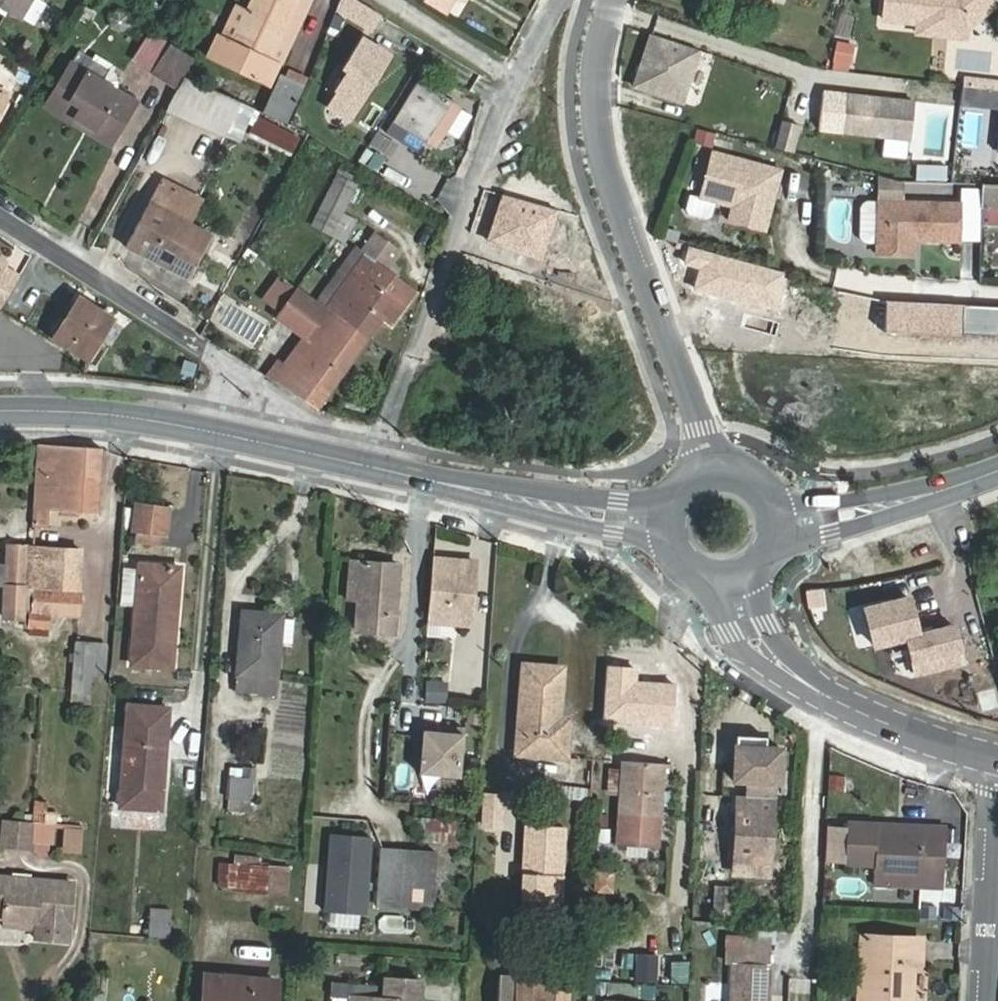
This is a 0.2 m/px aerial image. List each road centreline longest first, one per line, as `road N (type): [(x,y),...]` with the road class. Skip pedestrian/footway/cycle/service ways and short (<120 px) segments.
road 1 (residential): [(358,456),(380,436),(518,80),(562,0)]
road 2 (residential): [(711,471),(599,146),(594,79),(612,0)]
road 3 (residential): [(358,456),(0,220)]
road 4 (secondary): [(0,411),(165,419),(358,456)]
road 5 (tertiary): [(739,576),(751,627),(787,671),(869,714),(997,760)]
road 6 (secondary): [(358,456),(481,493),(670,522)]
road 7 (residential): [(997,766),(986,1000)]
road 8 (secondary): [(774,546),(916,498)]
road 9 (secondary): [(916,498),(828,506),(772,497)]

